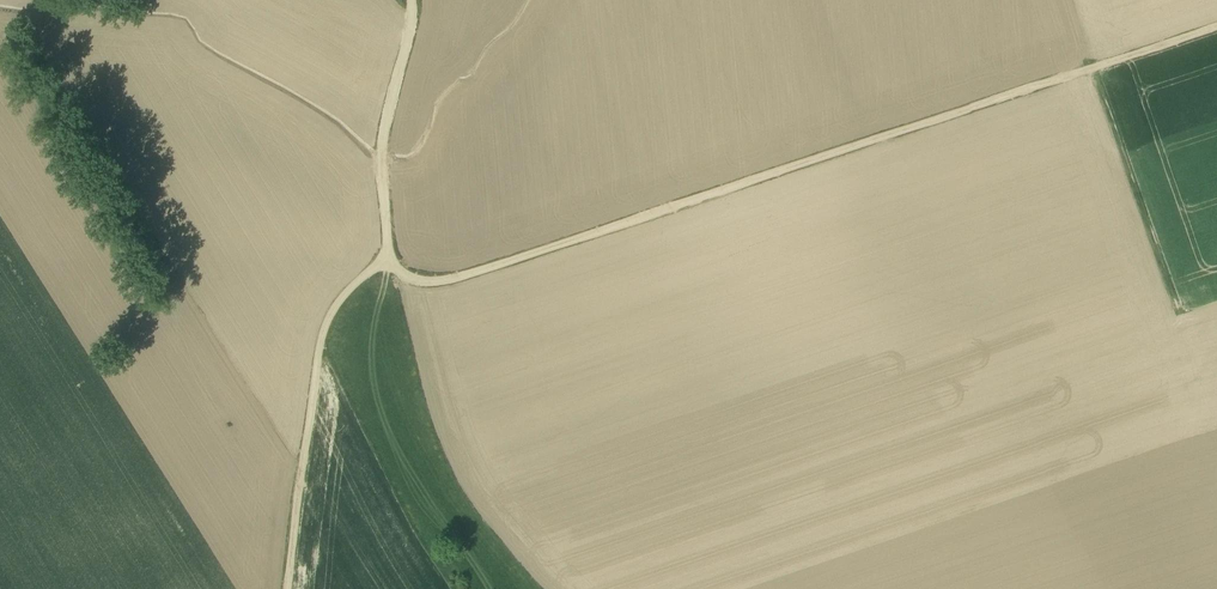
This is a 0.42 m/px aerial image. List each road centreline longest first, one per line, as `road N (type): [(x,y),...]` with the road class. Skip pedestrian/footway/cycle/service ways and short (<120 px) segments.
road 1 (track): [(392,261),(420,280),(452,278),(1216,27)]
road 2 (track): [(289,588),(320,344),(349,290),(392,261)]
road 3 (track): [(411,0),(382,148),(392,261)]
road 4 (track): [(1090,69),(1173,301)]

